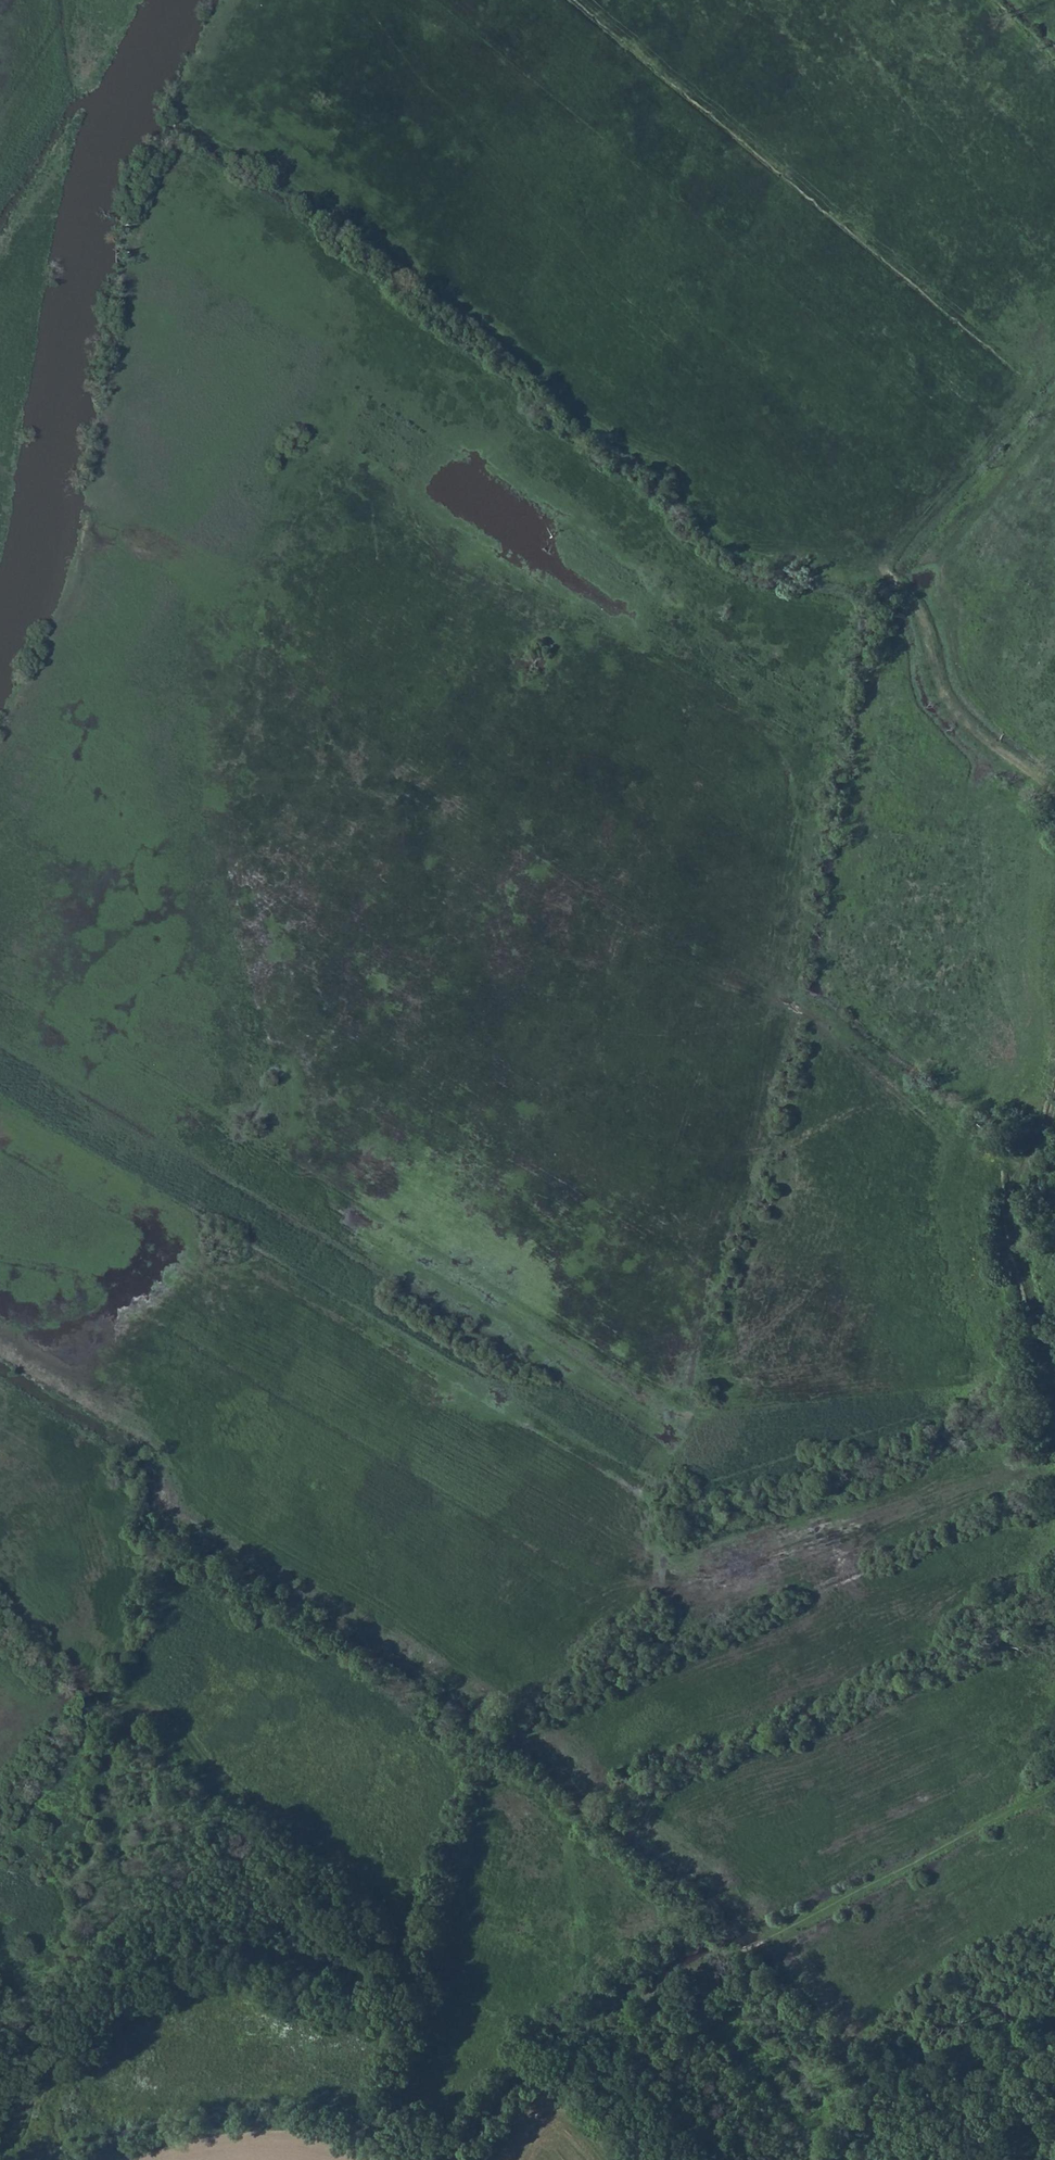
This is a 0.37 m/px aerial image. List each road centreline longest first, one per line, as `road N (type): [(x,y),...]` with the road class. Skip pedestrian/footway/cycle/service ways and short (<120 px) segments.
road 1 (track): [(1054,1783),(738,1953),(576,2053),(452,2159)]
road 2 (track): [(425,2159),(268,2088),(32,2159)]
road 3 (track): [(1050,1119),(1019,1192),(1016,1227),(1054,1406)]

